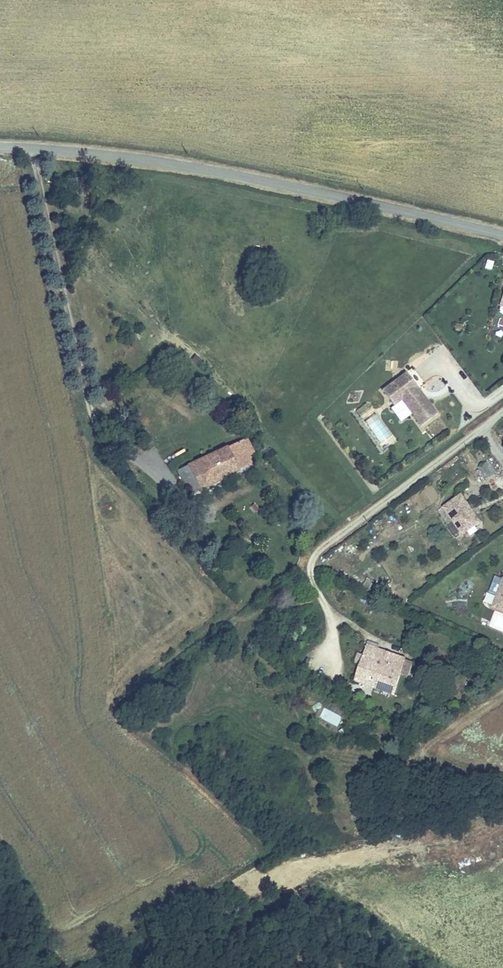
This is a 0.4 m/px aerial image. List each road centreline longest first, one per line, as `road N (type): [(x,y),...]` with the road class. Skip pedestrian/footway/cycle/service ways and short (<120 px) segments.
road 1 (tertiary): [(502,235),(188,165),(0,147)]
road 2 (track): [(502,406),(359,513)]

